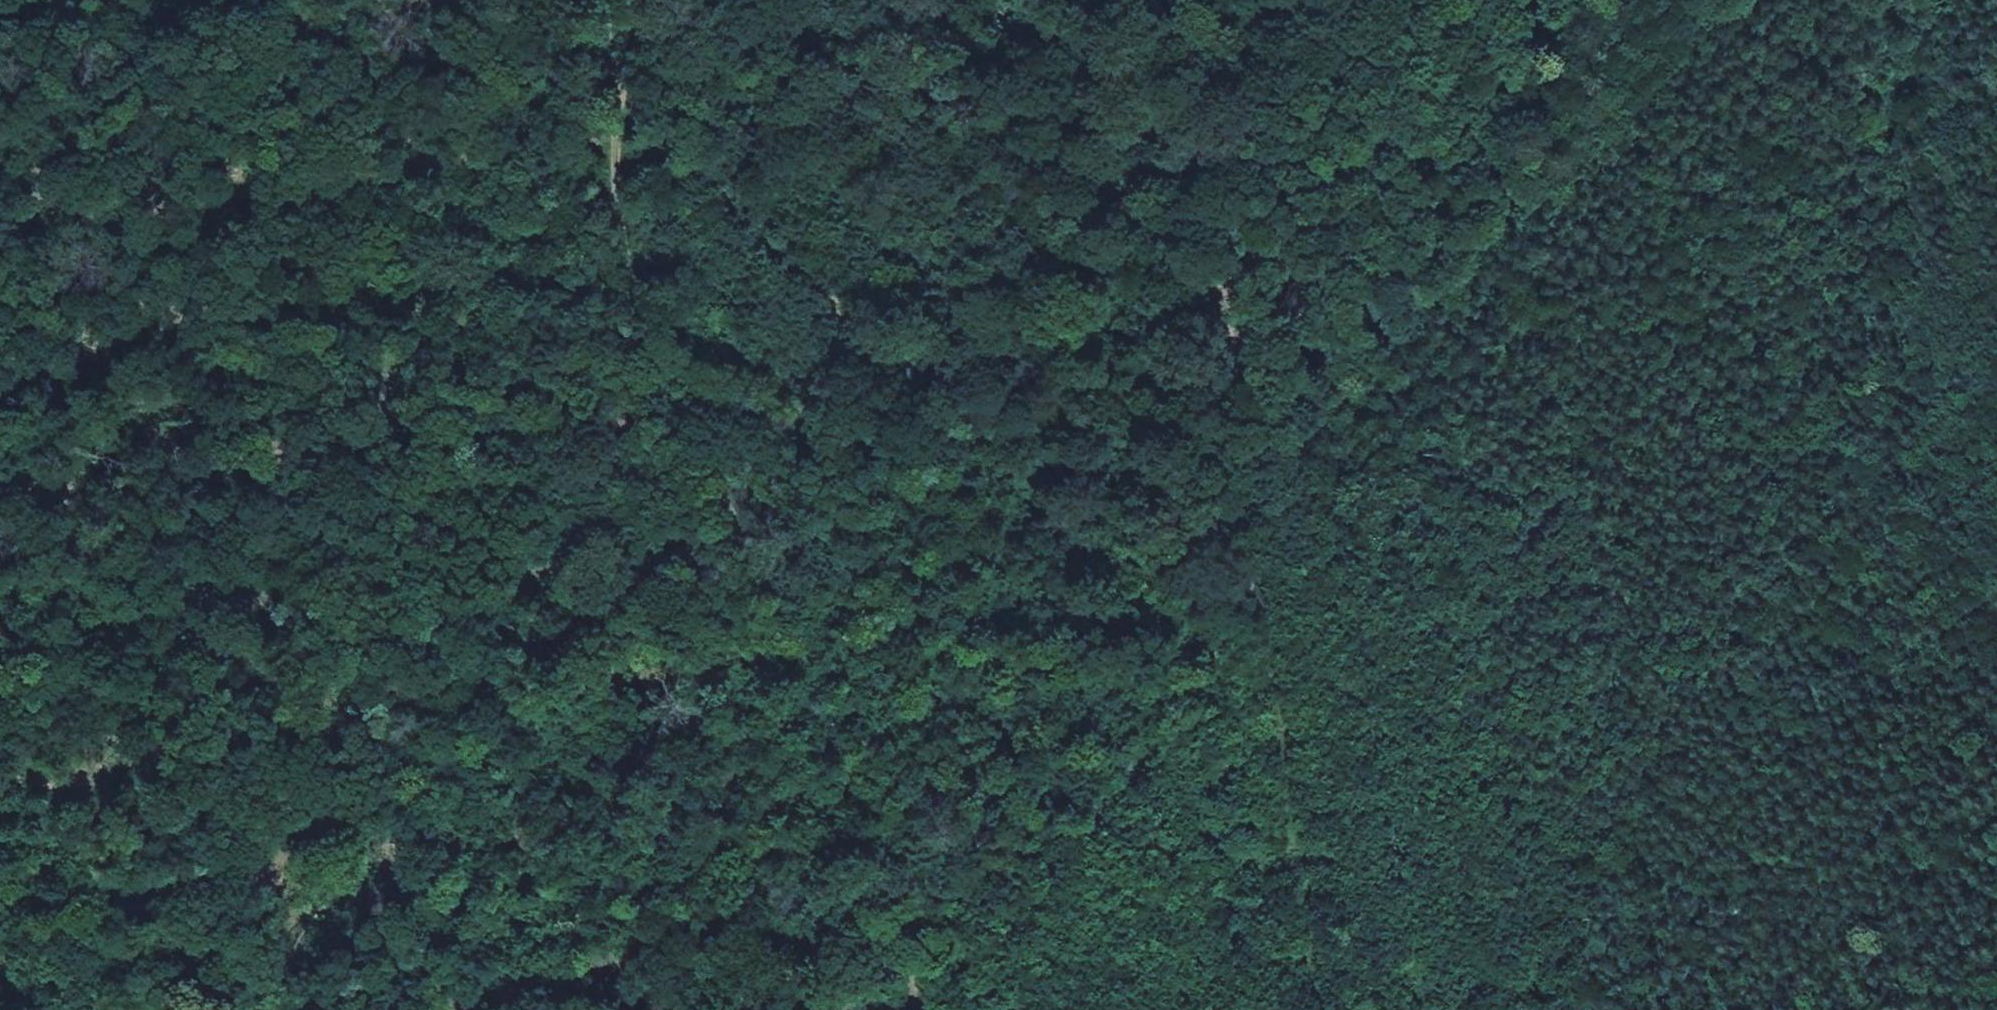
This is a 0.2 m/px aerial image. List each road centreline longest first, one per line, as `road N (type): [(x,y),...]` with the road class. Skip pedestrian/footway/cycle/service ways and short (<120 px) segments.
road 1 (track): [(934,1009),(916,978),(918,915),(838,756),(641,285),(618,202),(613,2)]
road 2 (track): [(1234,0),(1233,362),(1250,523),(1144,745),(918,915)]
road 3 (track): [(1702,0),(1363,350),(1250,523)]
road 4 (track): [(0,77),(400,0)]

